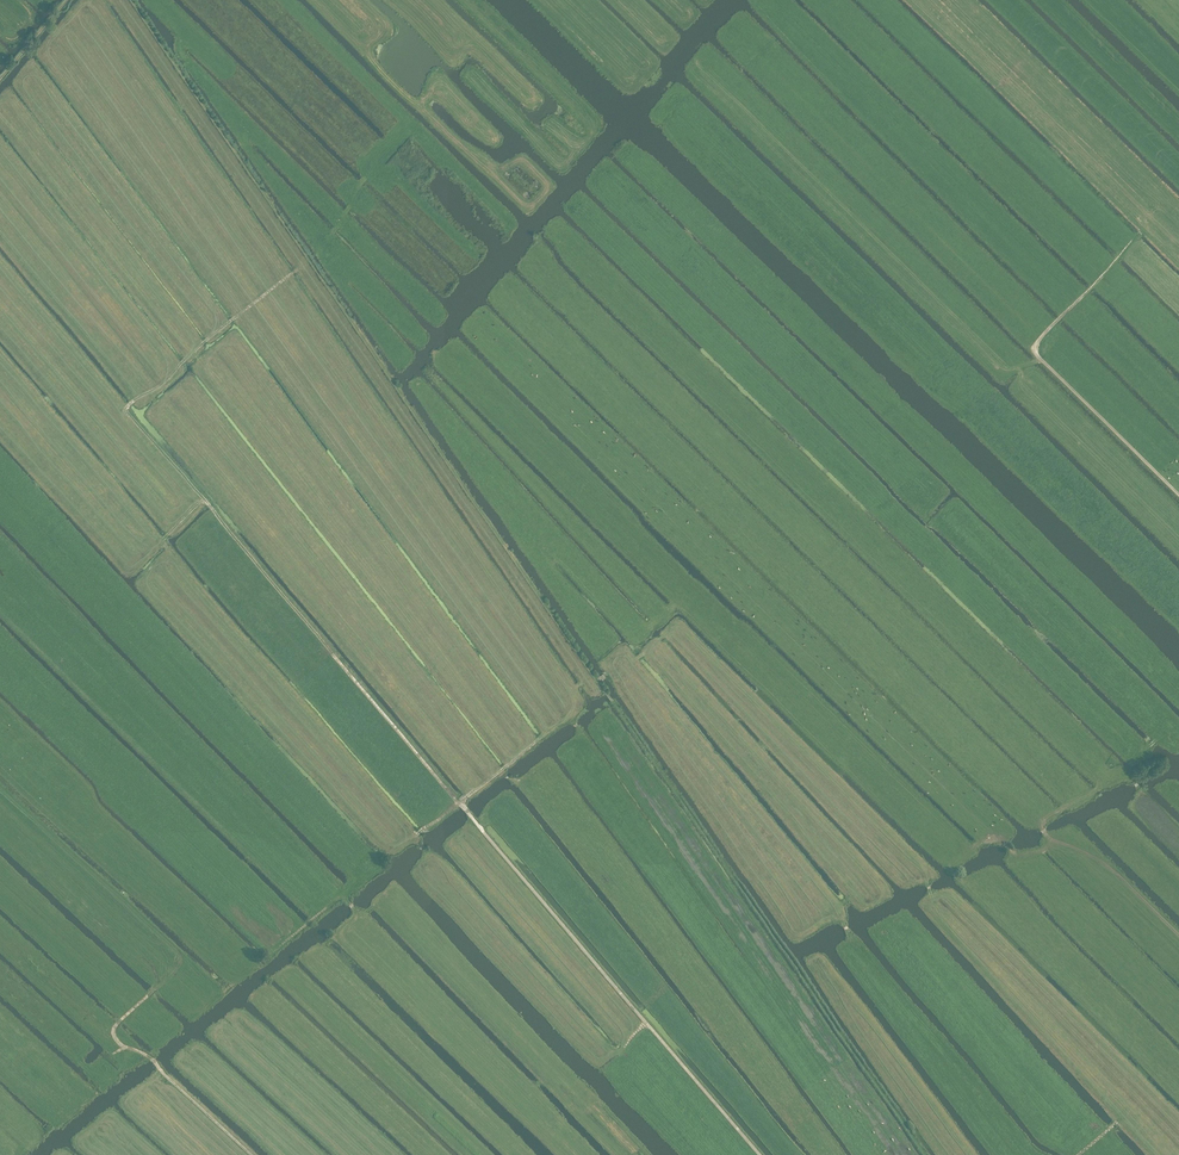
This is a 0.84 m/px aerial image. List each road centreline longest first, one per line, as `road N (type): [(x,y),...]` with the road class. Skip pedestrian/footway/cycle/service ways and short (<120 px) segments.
road 1 (track): [(392,141),(322,252),(126,407),(204,499),(164,538)]
road 2 (track): [(760,1154),(461,804)]
road 3 (track): [(204,499),(461,804)]
road 4 (track): [(557,1154),(339,940),(358,918),(349,902)]
road 5 (track): [(457,886),(419,833),(572,717),(573,686),(598,680)]
road 6 (track): [(1178,494),(1041,358)]
road 7 (track): [(281,946),(417,839)]
road 8 (track): [(252,1154),(150,1058)]

